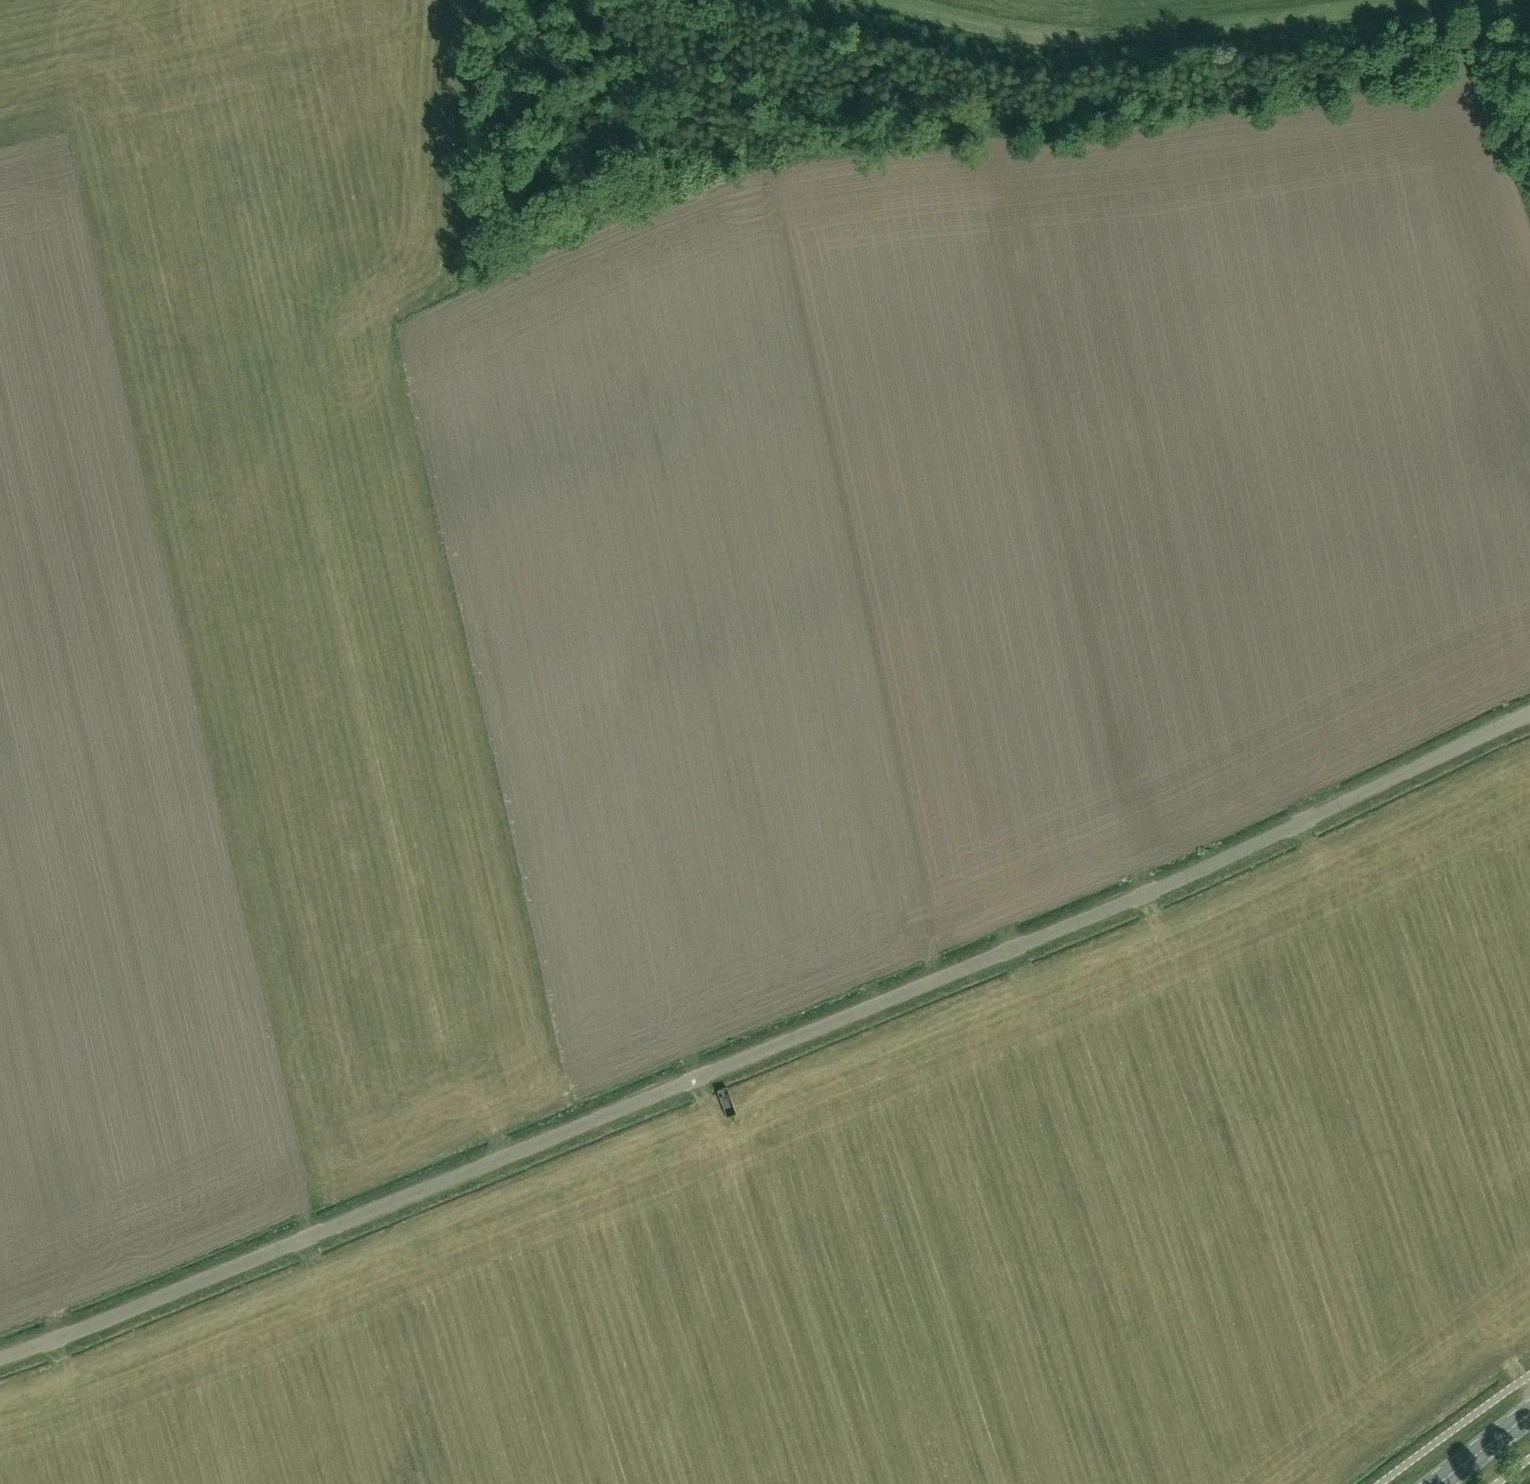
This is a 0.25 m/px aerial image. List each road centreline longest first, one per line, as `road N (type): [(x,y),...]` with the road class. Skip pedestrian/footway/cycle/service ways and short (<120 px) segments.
road 1 (unclassified): [(0,1361),(1146,897),(1529,716)]

